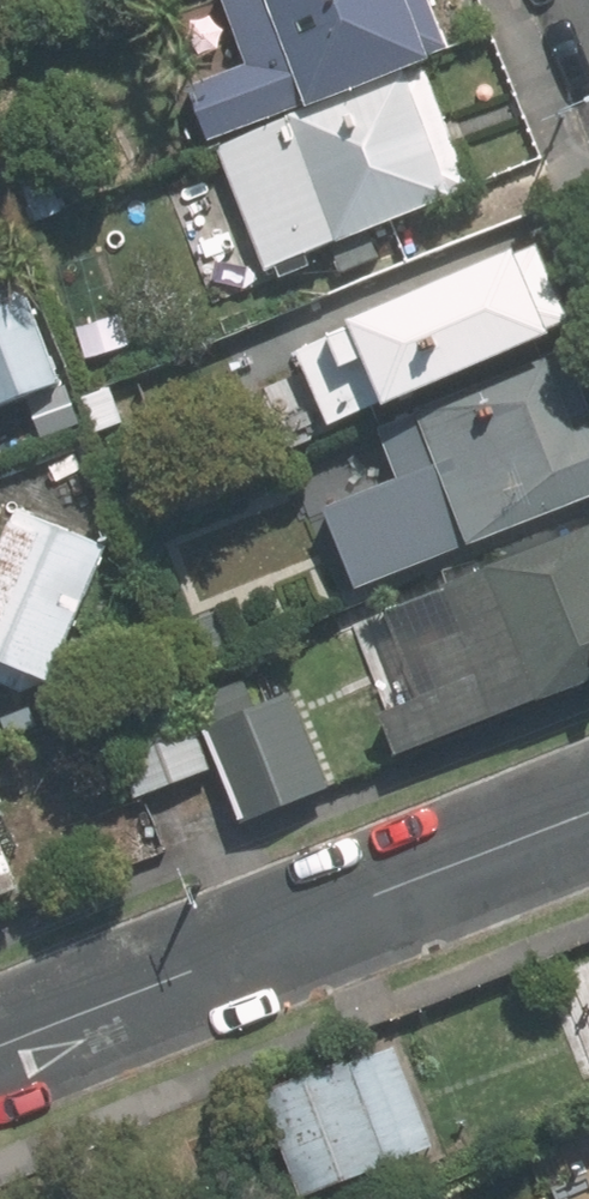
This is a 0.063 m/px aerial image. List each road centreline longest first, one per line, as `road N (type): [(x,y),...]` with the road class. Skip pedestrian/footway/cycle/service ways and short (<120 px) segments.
road 1 (residential): [(0,1047),(588,813)]

